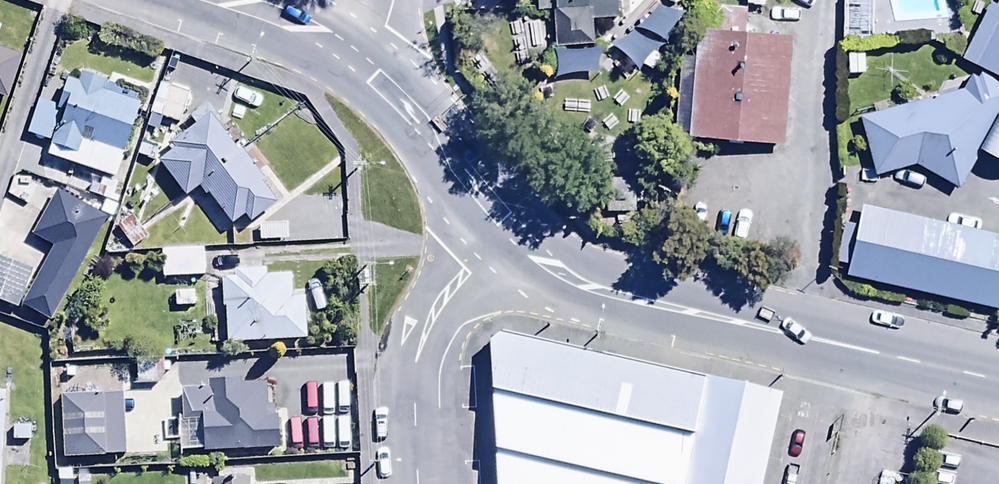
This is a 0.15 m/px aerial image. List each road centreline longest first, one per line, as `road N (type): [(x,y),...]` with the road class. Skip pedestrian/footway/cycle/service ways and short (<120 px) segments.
road 1 (tertiary): [(504,237),(580,288),(998,380)]
road 2 (tertiary): [(204,0),(310,40),(367,77),(504,237)]
road 3 (residential): [(504,237),(440,310),(411,364),(419,483)]

